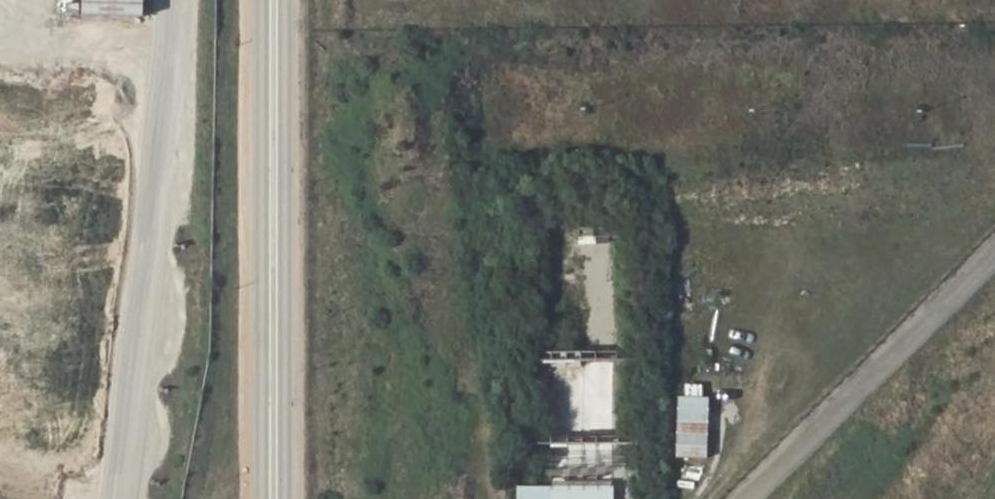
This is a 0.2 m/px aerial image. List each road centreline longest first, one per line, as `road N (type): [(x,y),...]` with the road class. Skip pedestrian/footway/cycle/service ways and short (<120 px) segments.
road 1 (unclassified): [(261,0),(260,498)]
road 2 (unclassified): [(285,498),(285,0)]

